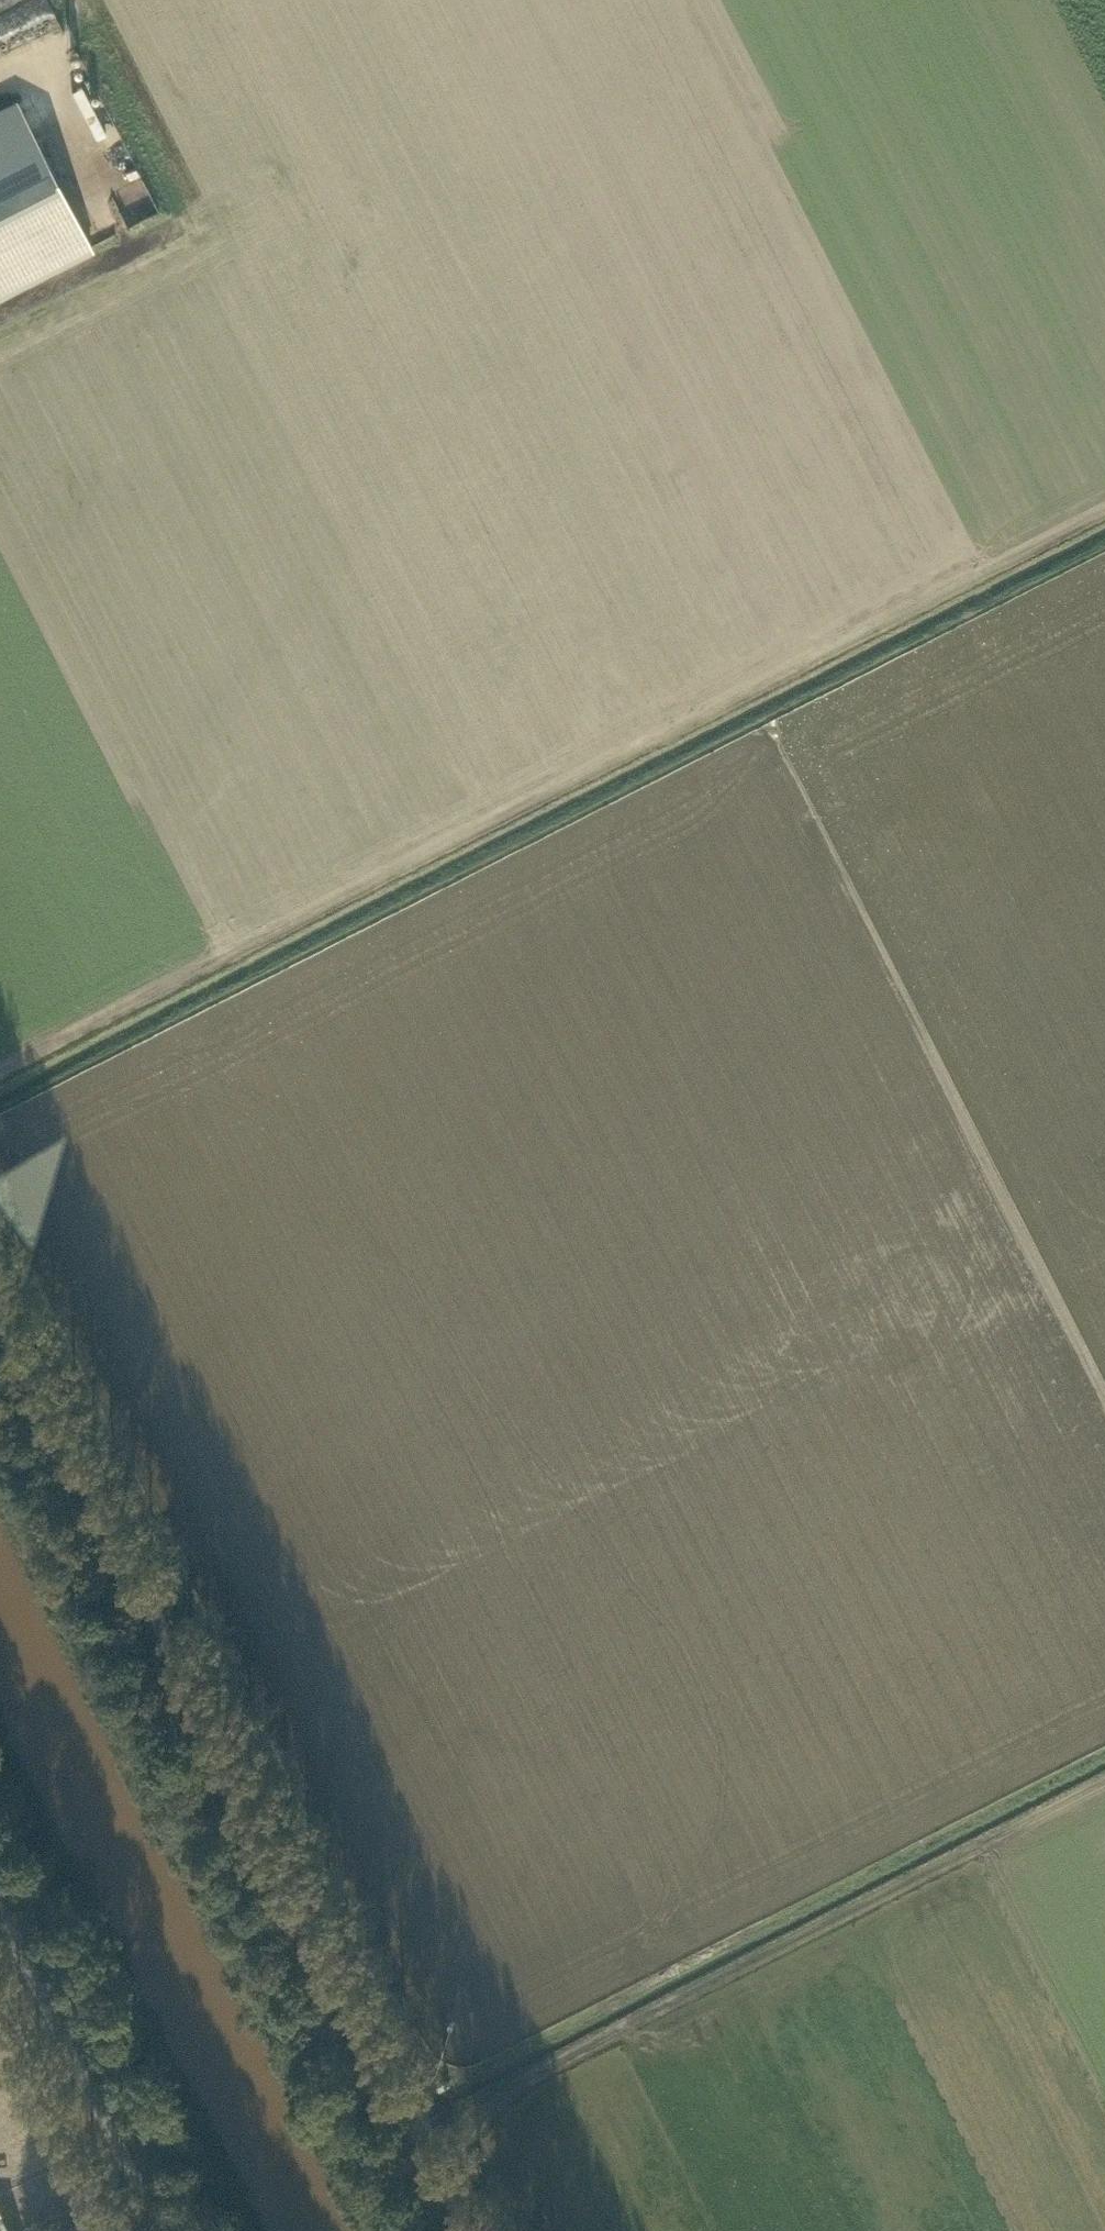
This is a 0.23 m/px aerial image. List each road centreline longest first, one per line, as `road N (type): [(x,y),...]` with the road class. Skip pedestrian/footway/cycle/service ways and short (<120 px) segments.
road 1 (unclassified): [(465,2230),(0,1312)]
road 2 (unclassified): [(159,2230),(0,1916)]

